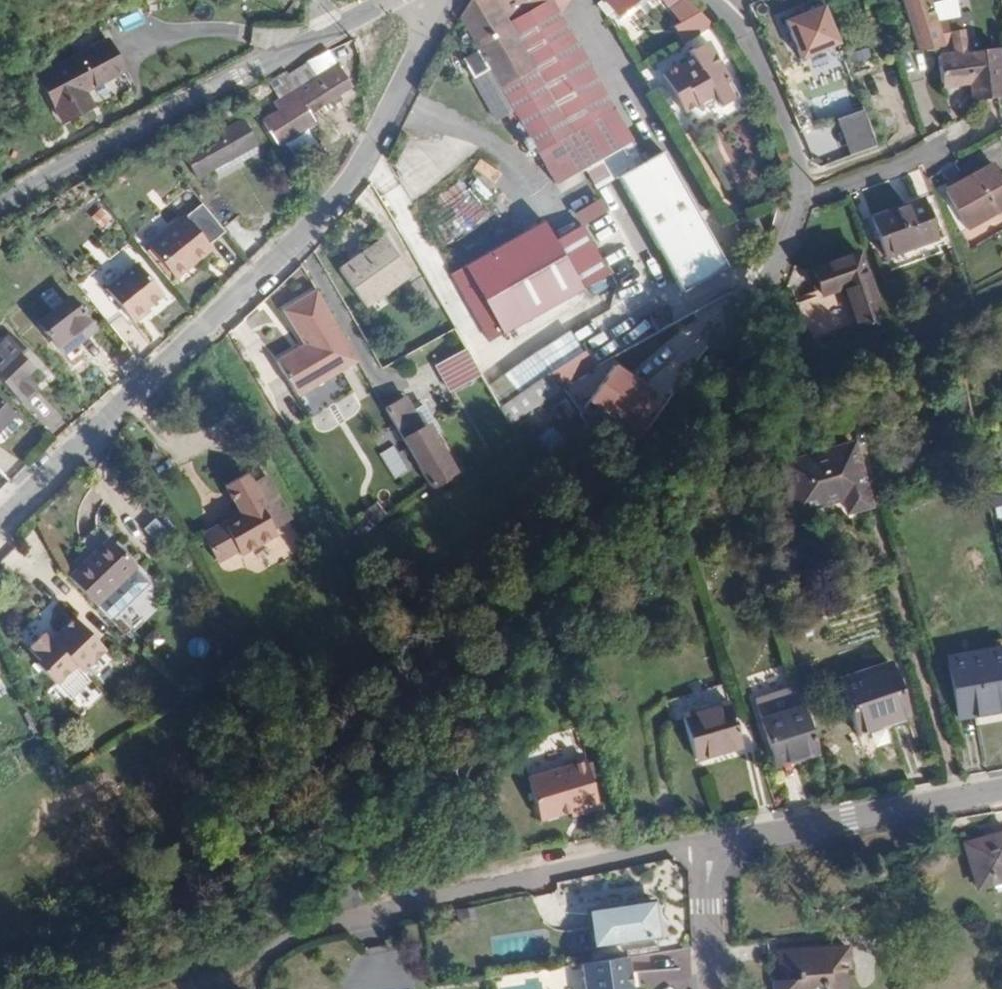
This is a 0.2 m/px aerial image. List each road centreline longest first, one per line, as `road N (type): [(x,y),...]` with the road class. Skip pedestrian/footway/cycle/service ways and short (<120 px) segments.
road 1 (residential): [(0,533),(347,193),(424,42),(435,0)]
road 2 (residential): [(394,0),(0,208)]
road 3 (residential): [(1001,788),(709,843),(713,988)]

